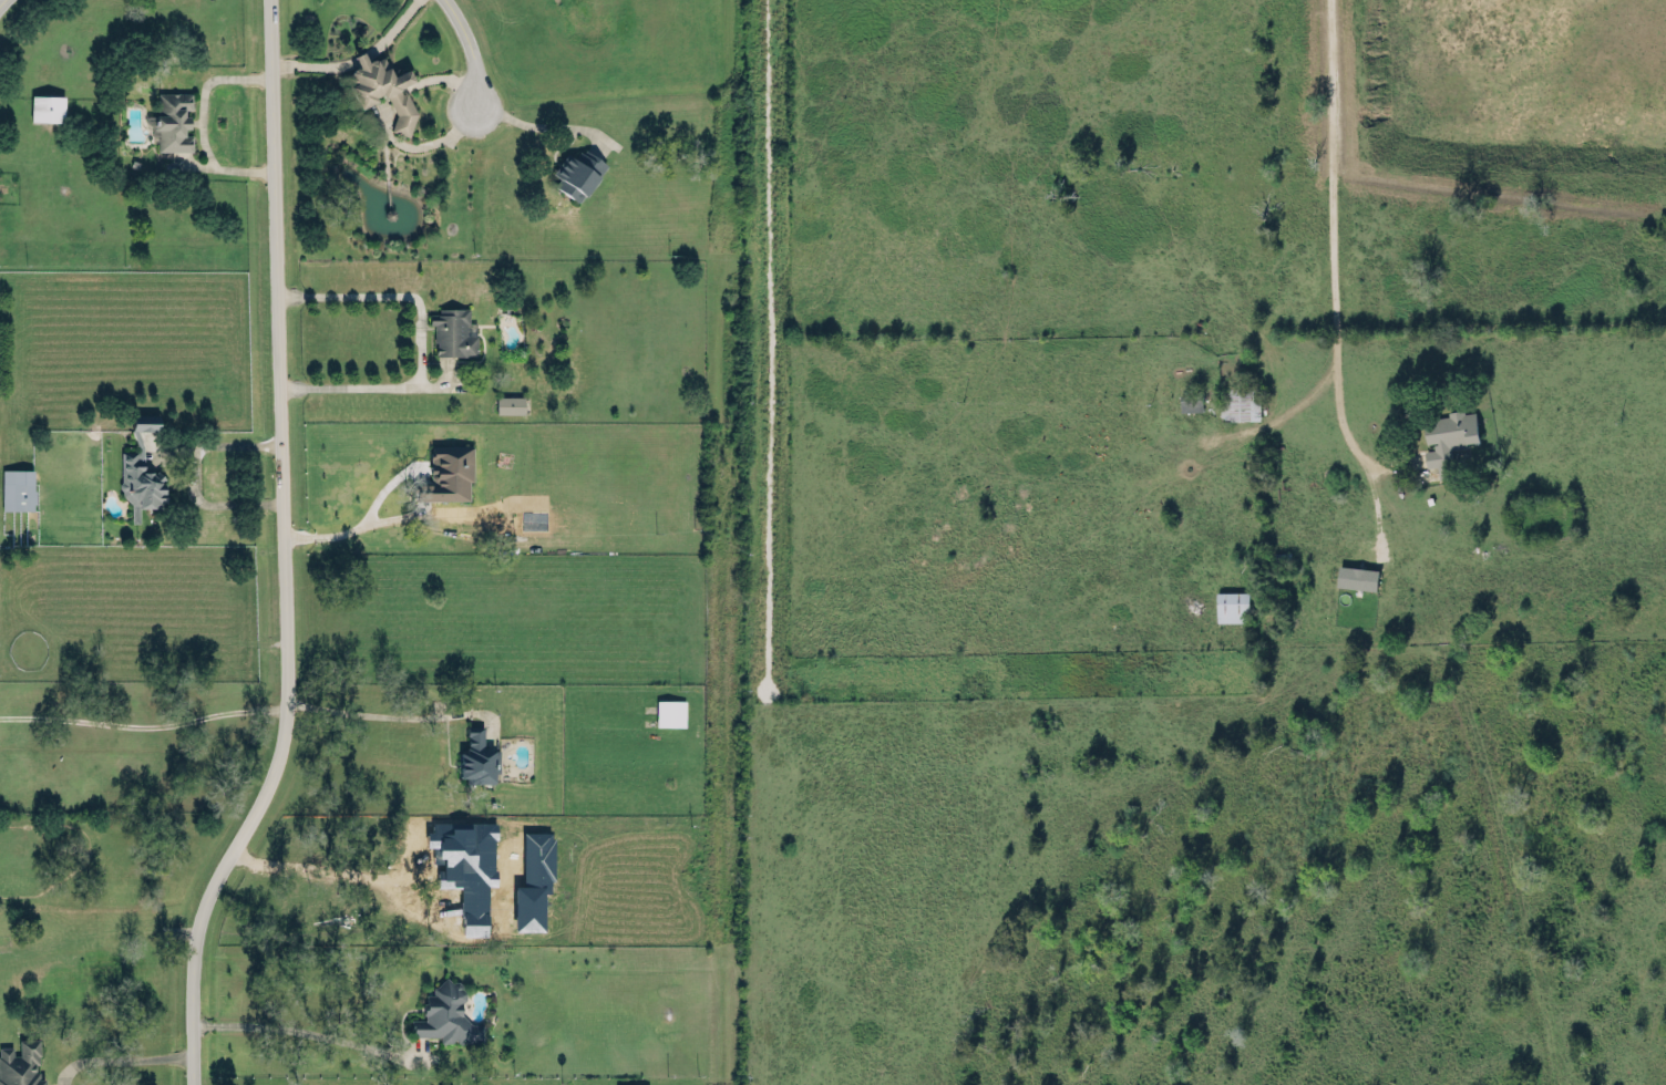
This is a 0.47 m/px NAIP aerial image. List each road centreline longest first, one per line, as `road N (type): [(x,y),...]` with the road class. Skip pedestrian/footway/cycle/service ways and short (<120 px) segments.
road 1 (residential): [(264,0),(289,689),(268,784),(210,889),(194,938),(195,1084)]

